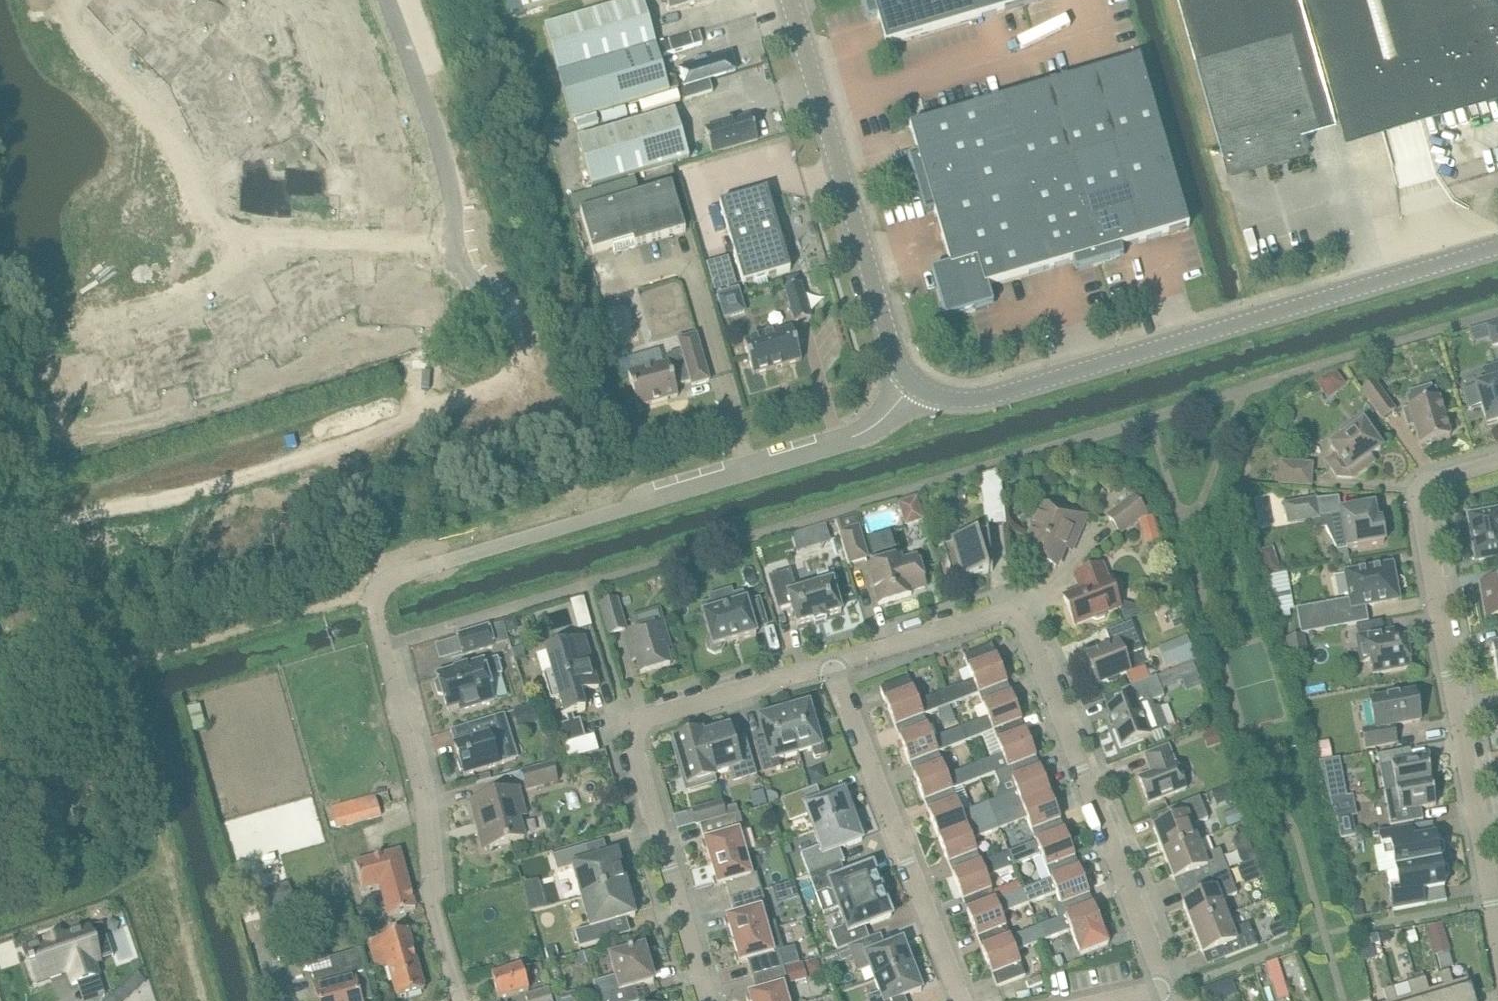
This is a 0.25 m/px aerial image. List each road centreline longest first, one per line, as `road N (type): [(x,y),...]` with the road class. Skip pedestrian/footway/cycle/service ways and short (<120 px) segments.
road 1 (residential): [(460,1000),(438,930),(426,786),(378,617),(385,584),(853,435),(880,419),(913,380)]
road 2 (residential): [(0,521),(5,537),(97,573),(395,486),(516,374),(509,320),(462,268),(452,242)]
road 3 (unclassified): [(913,380),(939,397),(977,399),(1497,245)]
road 4 (residential): [(1167,988),(1025,623),(1006,610),(830,661)]
road 5 (residential): [(1497,930),(1422,510),(1425,489),(1443,477),(1497,460)]
road 6 (residential): [(830,661),(636,725),(636,751),(708,1000)]
road 7 (unclassified): [(913,380),(895,357),(791,0)]
road 8 (residential): [(74,0),(75,14),(163,118),(194,225),(295,245)]
road 9 (residential): [(962,1000),(830,661)]
road 10 (residential): [(452,242),(455,212),(384,0)]
road 11 (residential): [(295,245),(196,297),(58,327)]
road 12 (residential): [(295,245),(452,242)]

